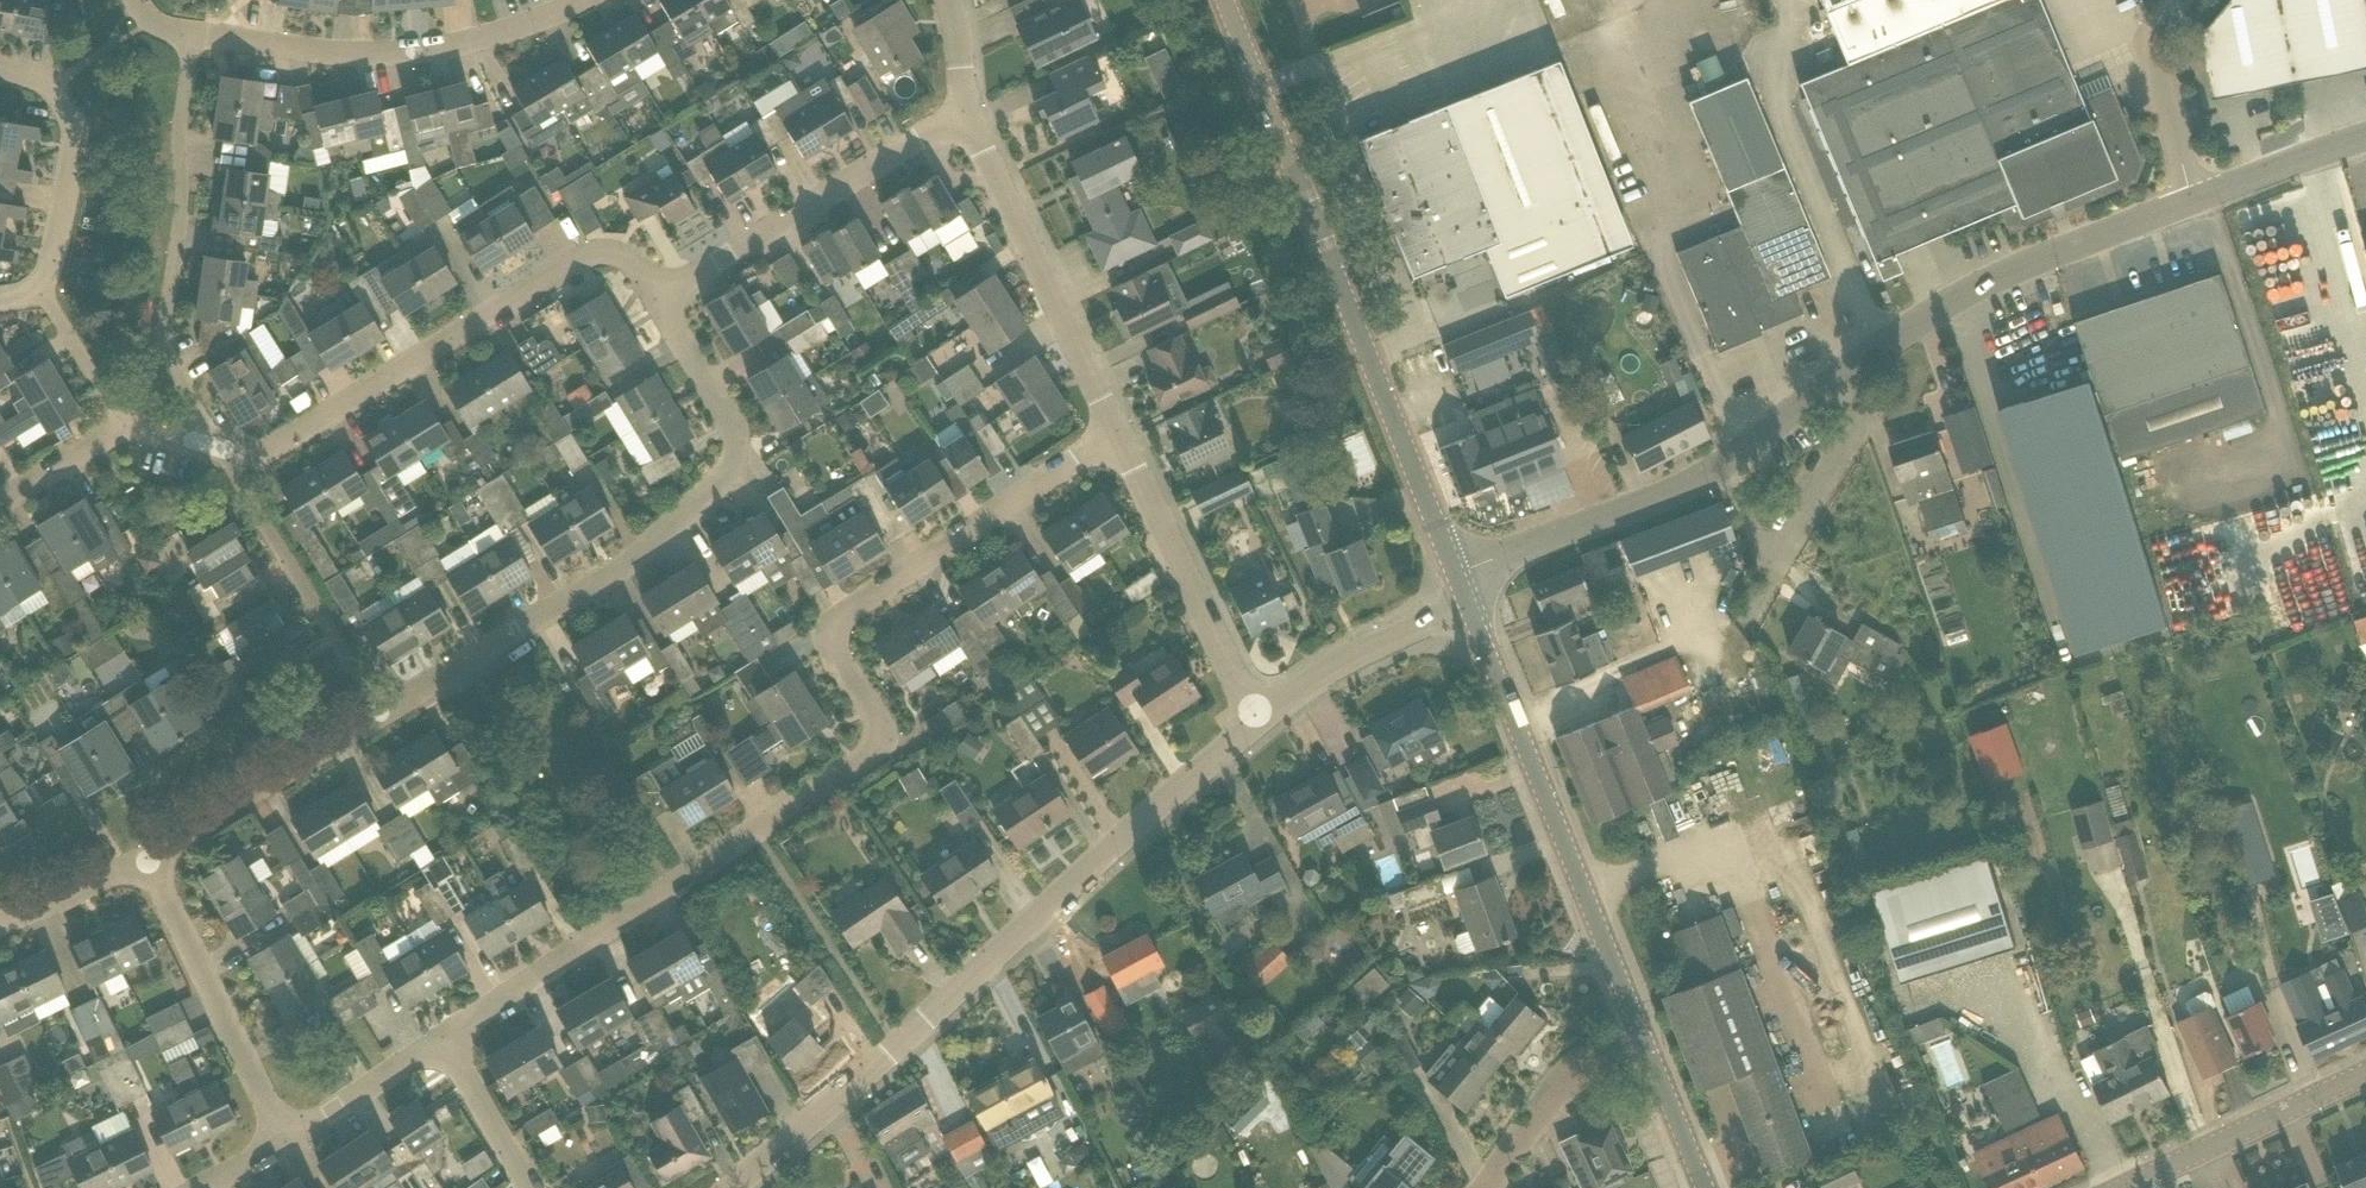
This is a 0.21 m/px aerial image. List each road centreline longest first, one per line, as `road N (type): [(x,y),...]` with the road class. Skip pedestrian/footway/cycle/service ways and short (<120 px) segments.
road 1 (residential): [(446,1040),(881,749),(886,736),(833,644),(840,622),(1118,435)]
road 2 (unclassified): [(1456,575),(1729,463),(1999,276),(2193,202)]
road 3 (residential): [(728,1187),(1256,718)]
road 4 (tertiary): [(1707,1187),(1468,605)]
road 5 (tertiary): [(1456,575),(1224,0)]
road 6 (residential): [(387,711),(626,564),(727,486),(740,457),(733,428),(660,297)]
road 7 (residential): [(660,297),(639,266),(607,251),(577,261),(274,448),(250,454)]
road 8 (residential): [(210,439),(165,335),(185,195),(179,138),(193,36)]
road 9 (residential): [(193,36),(349,51),(481,52),(586,0)]
road 10 (residential): [(660,297),(973,104)]
road 11 (residential): [(1118,435),(983,152),(973,104)]
road 12 (residential): [(285,1142),(147,857)]
road 13 (residential): [(1256,718),(1118,435)]
road 14 (residential): [(387,711),(251,490),(250,454)]
road 15 (residential): [(147,857),(387,711)]
road 16 (residential): [(43,292),(73,193),(75,116),(53,85),(0,67)]
road 17 (tertiary): [(2126,1187),(2365,1073)]
road 18 (residential): [(1256,718),(1348,657),(1468,605)]
road 19 (unclassified): [(2193,202),(2148,37),(2179,0)]
road 20 (residential): [(285,1142),(446,1040)]
road 21 (residential): [(1483,1187),(1555,1089),(1607,1049)]
road 22 (unclassified): [(2193,202),(2365,139)]
road 23 (residential): [(533,1187),(446,1040)]
road 24 (residential): [(0,925),(147,857)]
road 25 (residential): [(129,429),(43,292)]
road 26 (residential): [(129,429),(0,501)]

